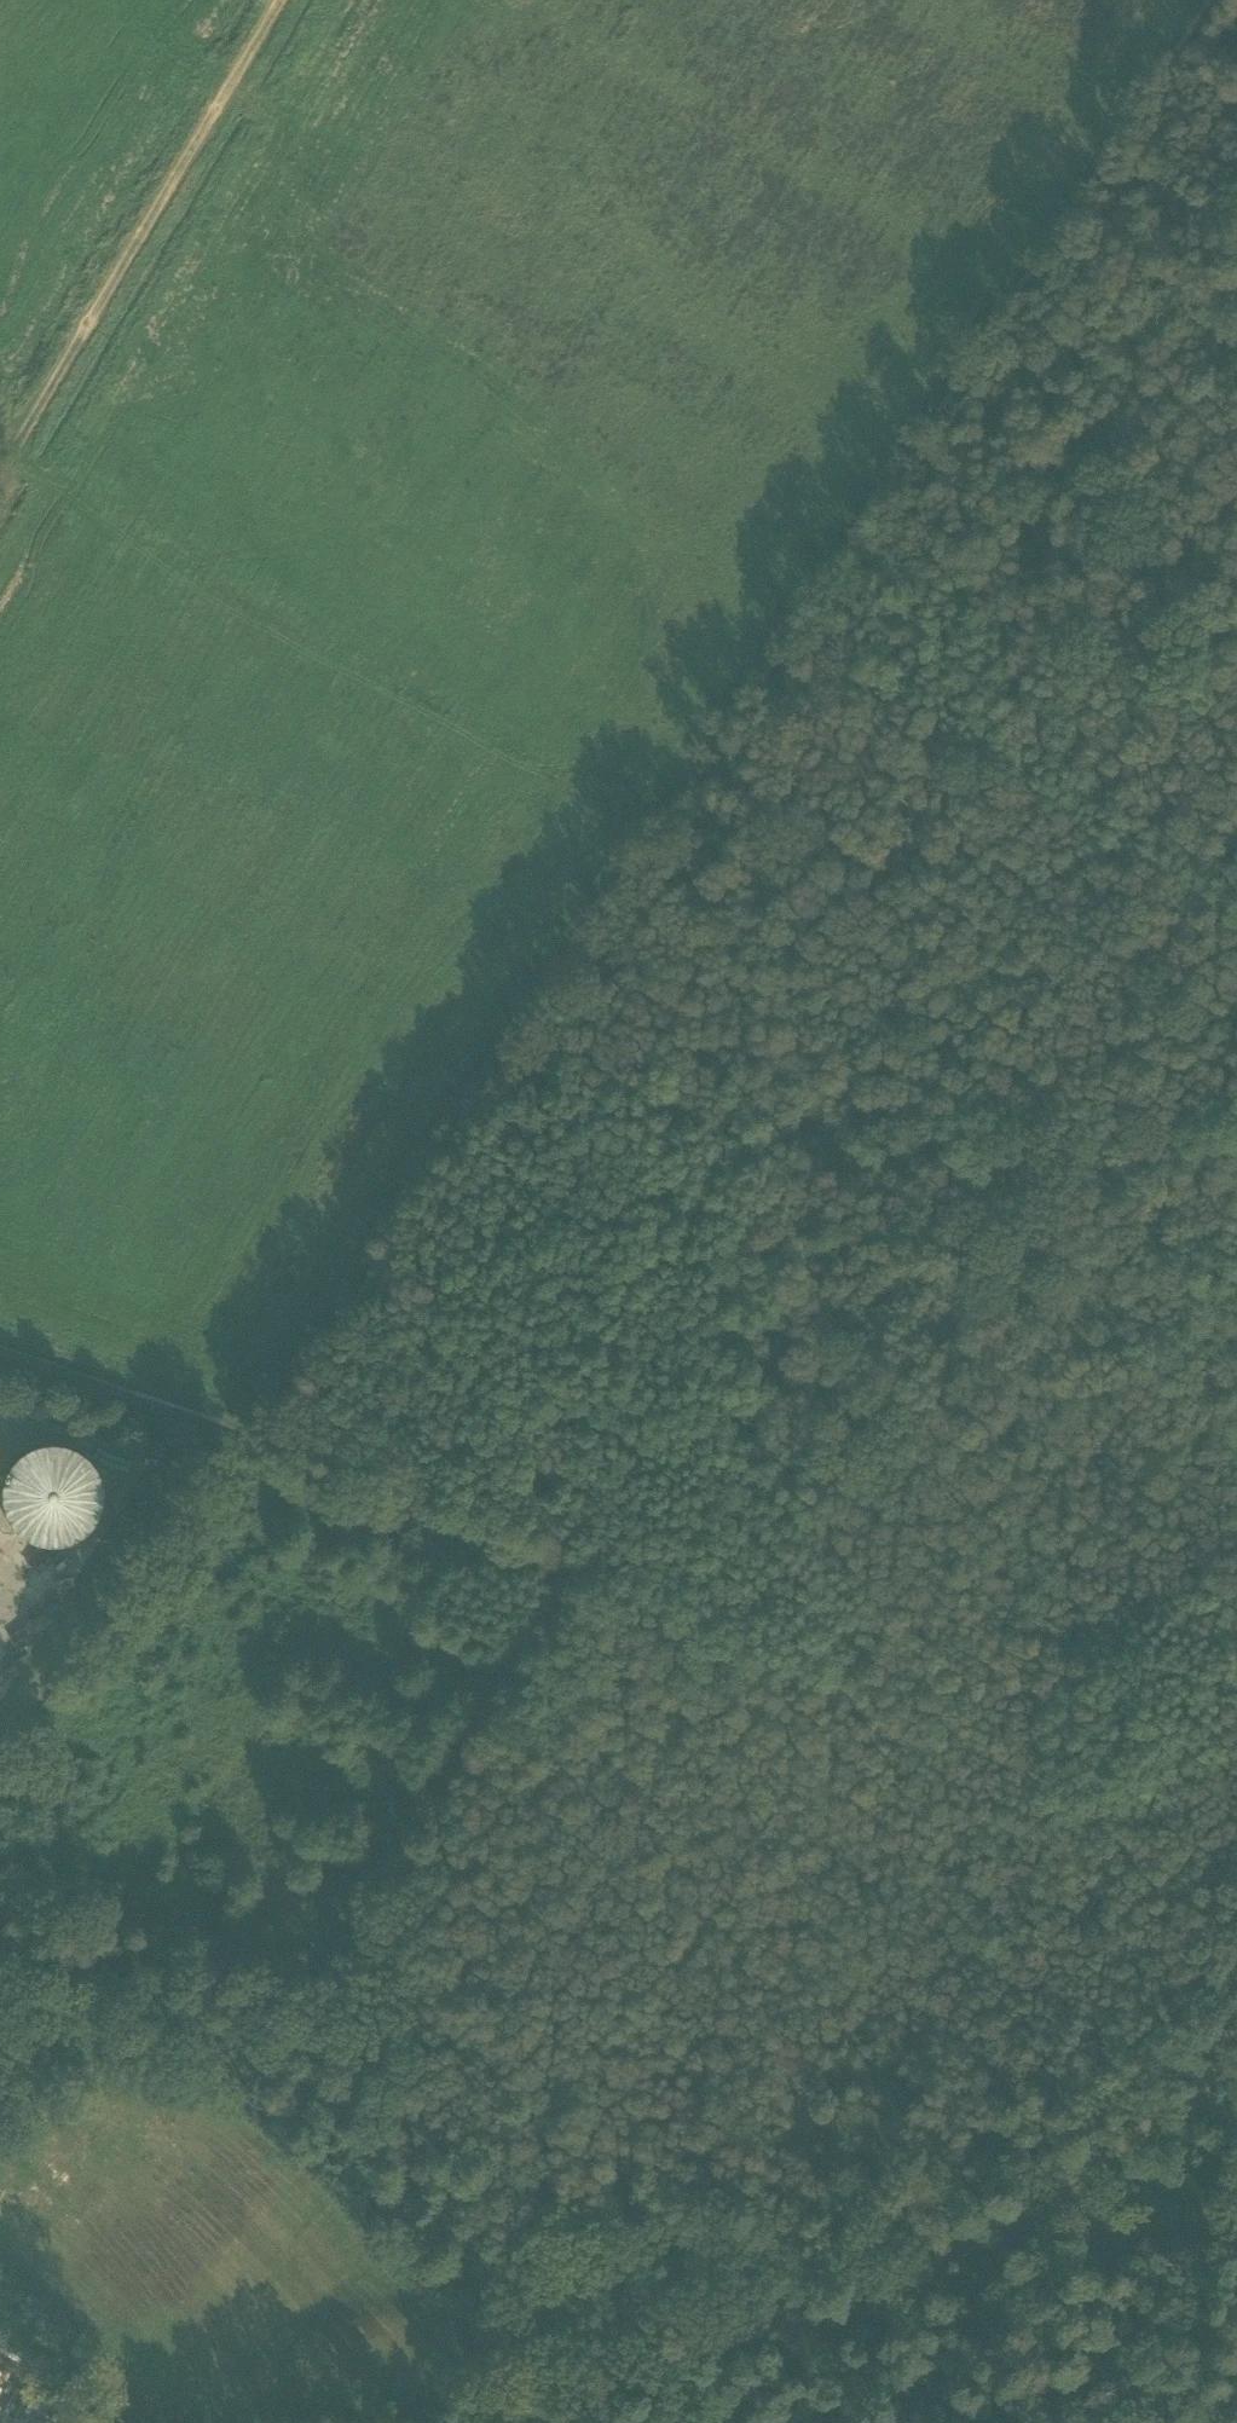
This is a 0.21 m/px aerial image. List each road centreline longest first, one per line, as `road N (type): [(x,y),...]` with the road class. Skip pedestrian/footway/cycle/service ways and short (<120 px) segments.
road 1 (track): [(1236,2057),(1014,2228),(484,2422)]
road 2 (track): [(0,477),(281,0)]

